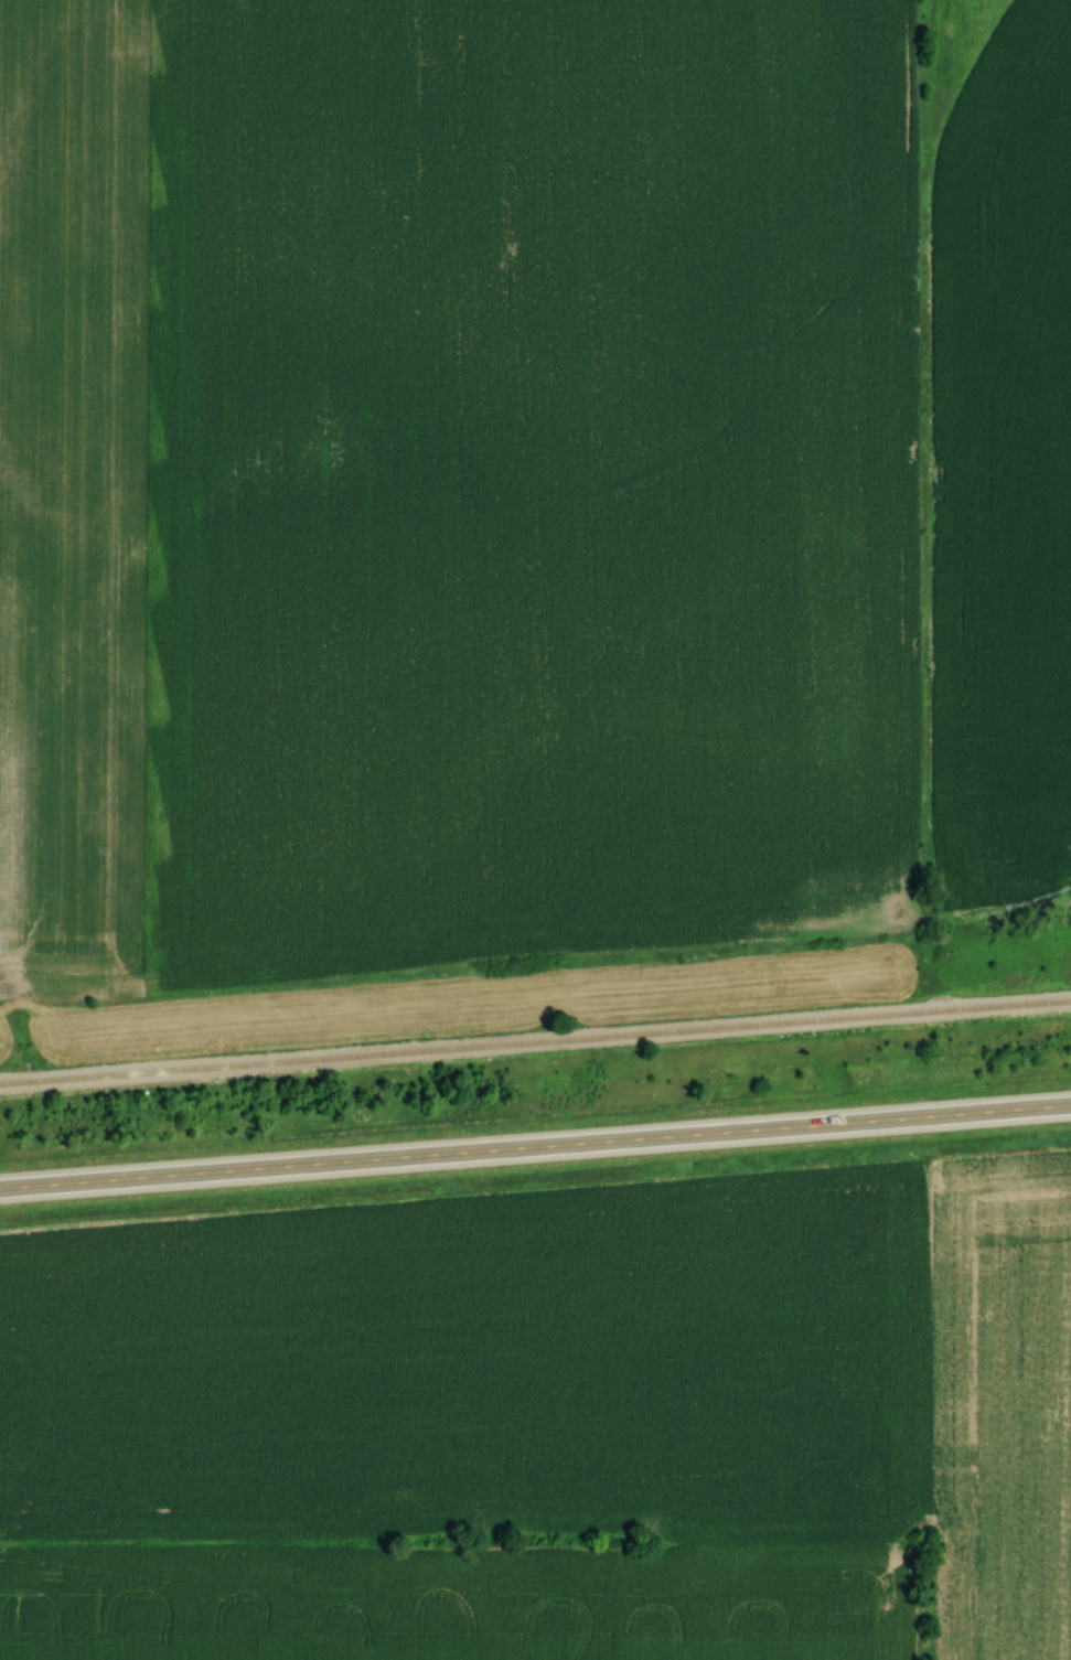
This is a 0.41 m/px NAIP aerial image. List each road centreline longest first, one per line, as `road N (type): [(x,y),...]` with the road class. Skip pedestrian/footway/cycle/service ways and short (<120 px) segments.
road 1 (primary): [(0,1189),(1070,1108)]

